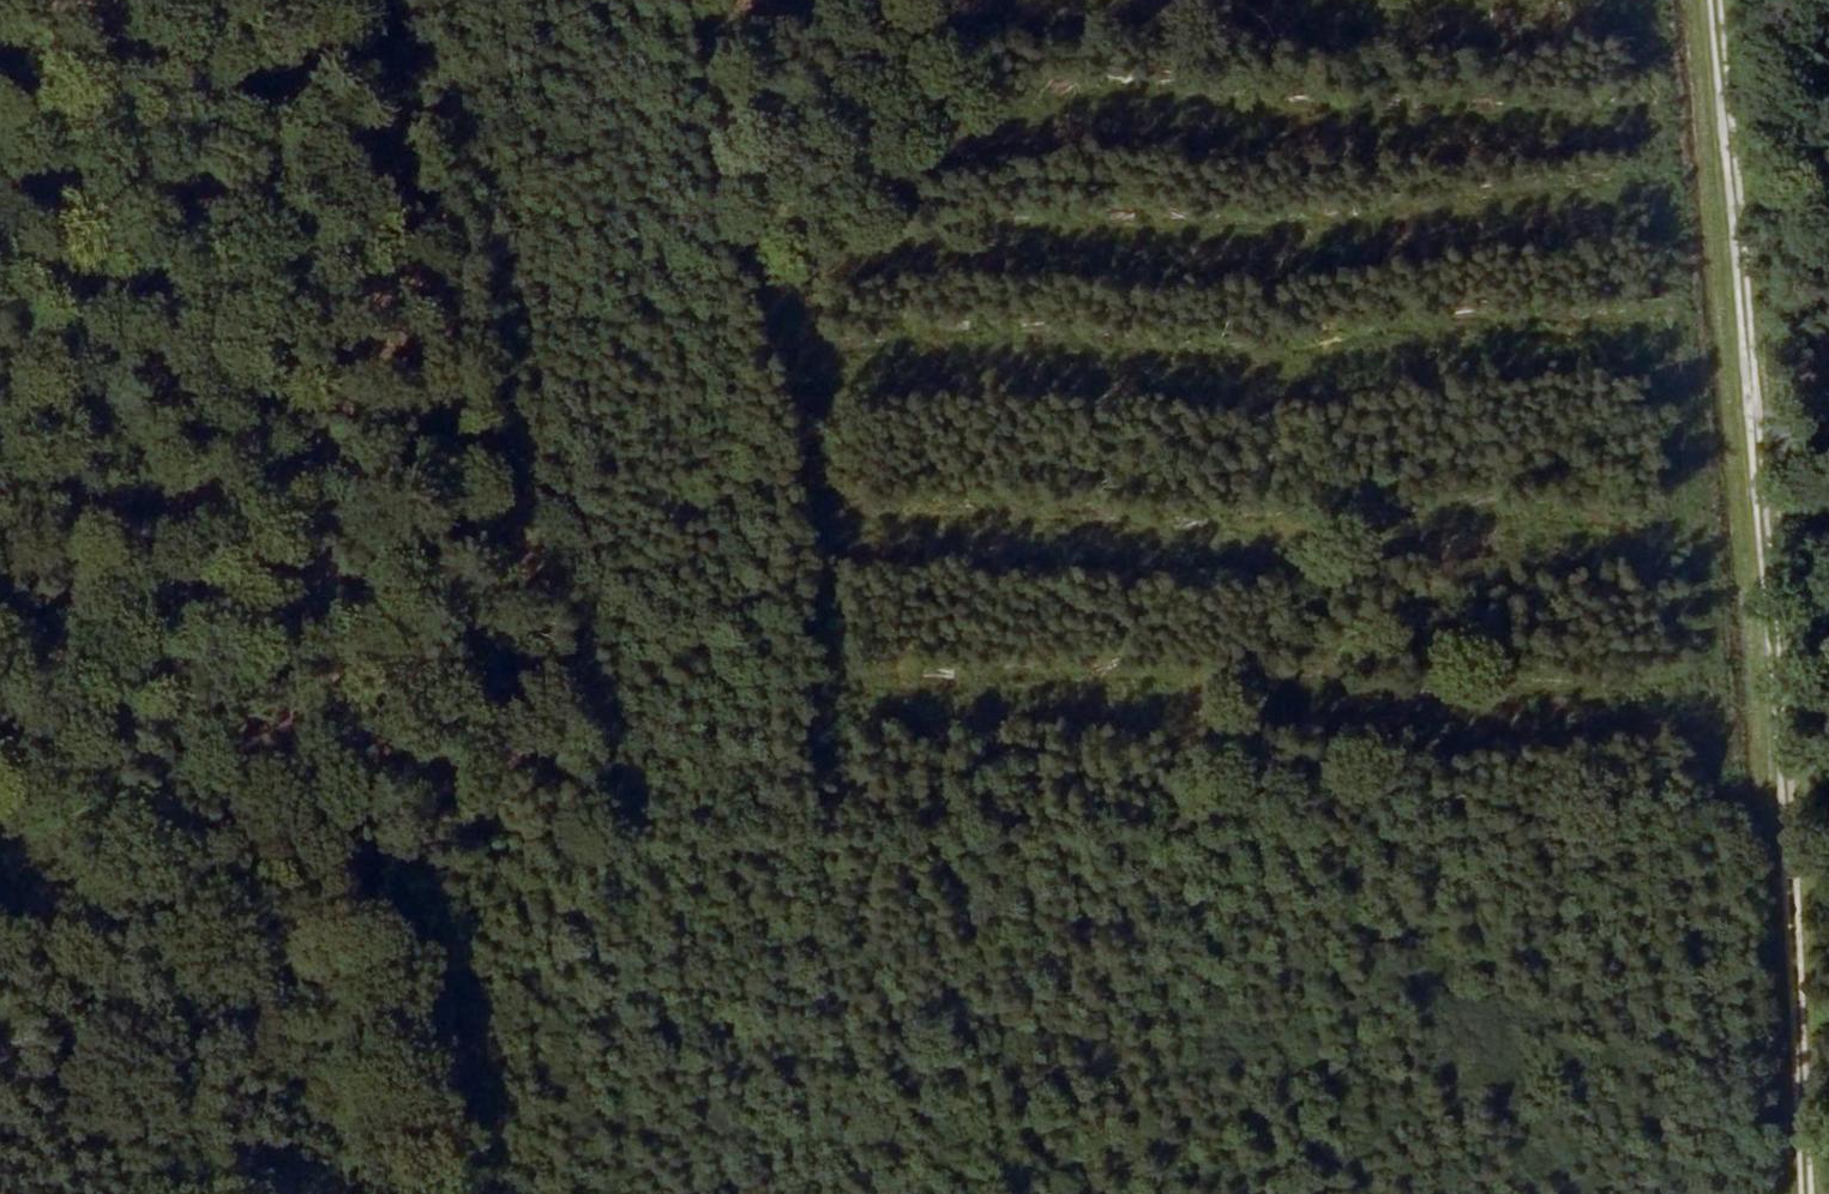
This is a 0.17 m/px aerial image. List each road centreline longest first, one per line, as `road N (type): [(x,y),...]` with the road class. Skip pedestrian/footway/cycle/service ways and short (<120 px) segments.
road 1 (track): [(1810,1193),(1715,0)]

